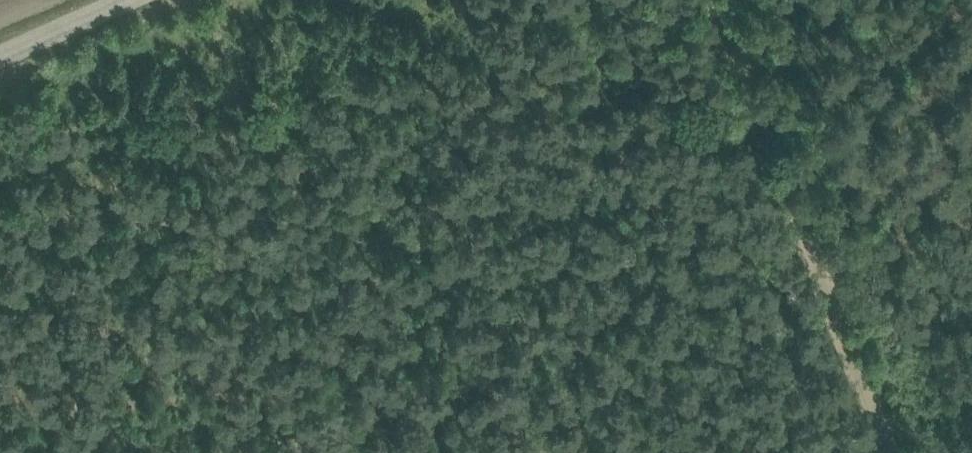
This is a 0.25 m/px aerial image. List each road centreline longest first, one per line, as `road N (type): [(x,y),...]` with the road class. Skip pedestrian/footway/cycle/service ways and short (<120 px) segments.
road 1 (track): [(720,0),(908,452)]
road 2 (unclassified): [(0,56),(126,0)]

